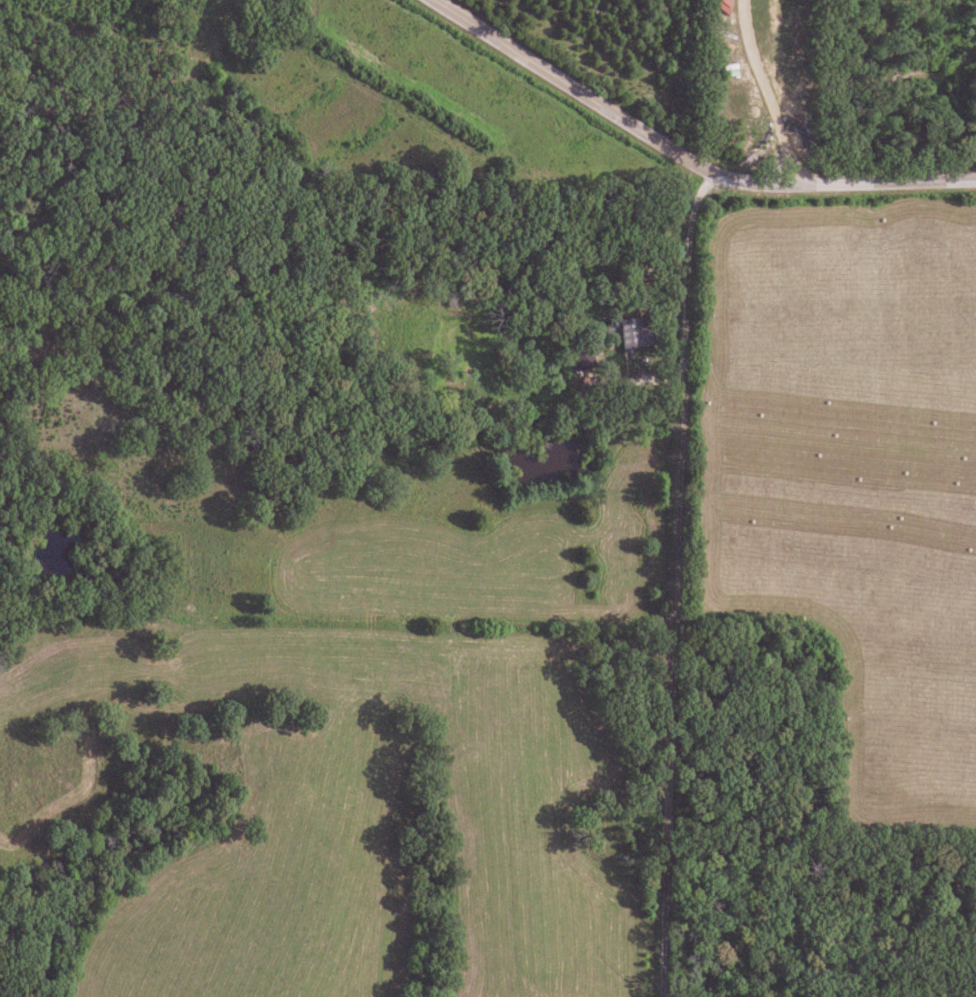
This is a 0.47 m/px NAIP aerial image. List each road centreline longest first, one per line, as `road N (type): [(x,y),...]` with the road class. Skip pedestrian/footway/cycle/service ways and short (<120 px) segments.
road 1 (residential): [(661,996),(684,255),(688,214),(710,176)]
road 2 (tertiary): [(433,0),(710,176),(781,186),(975,181)]

